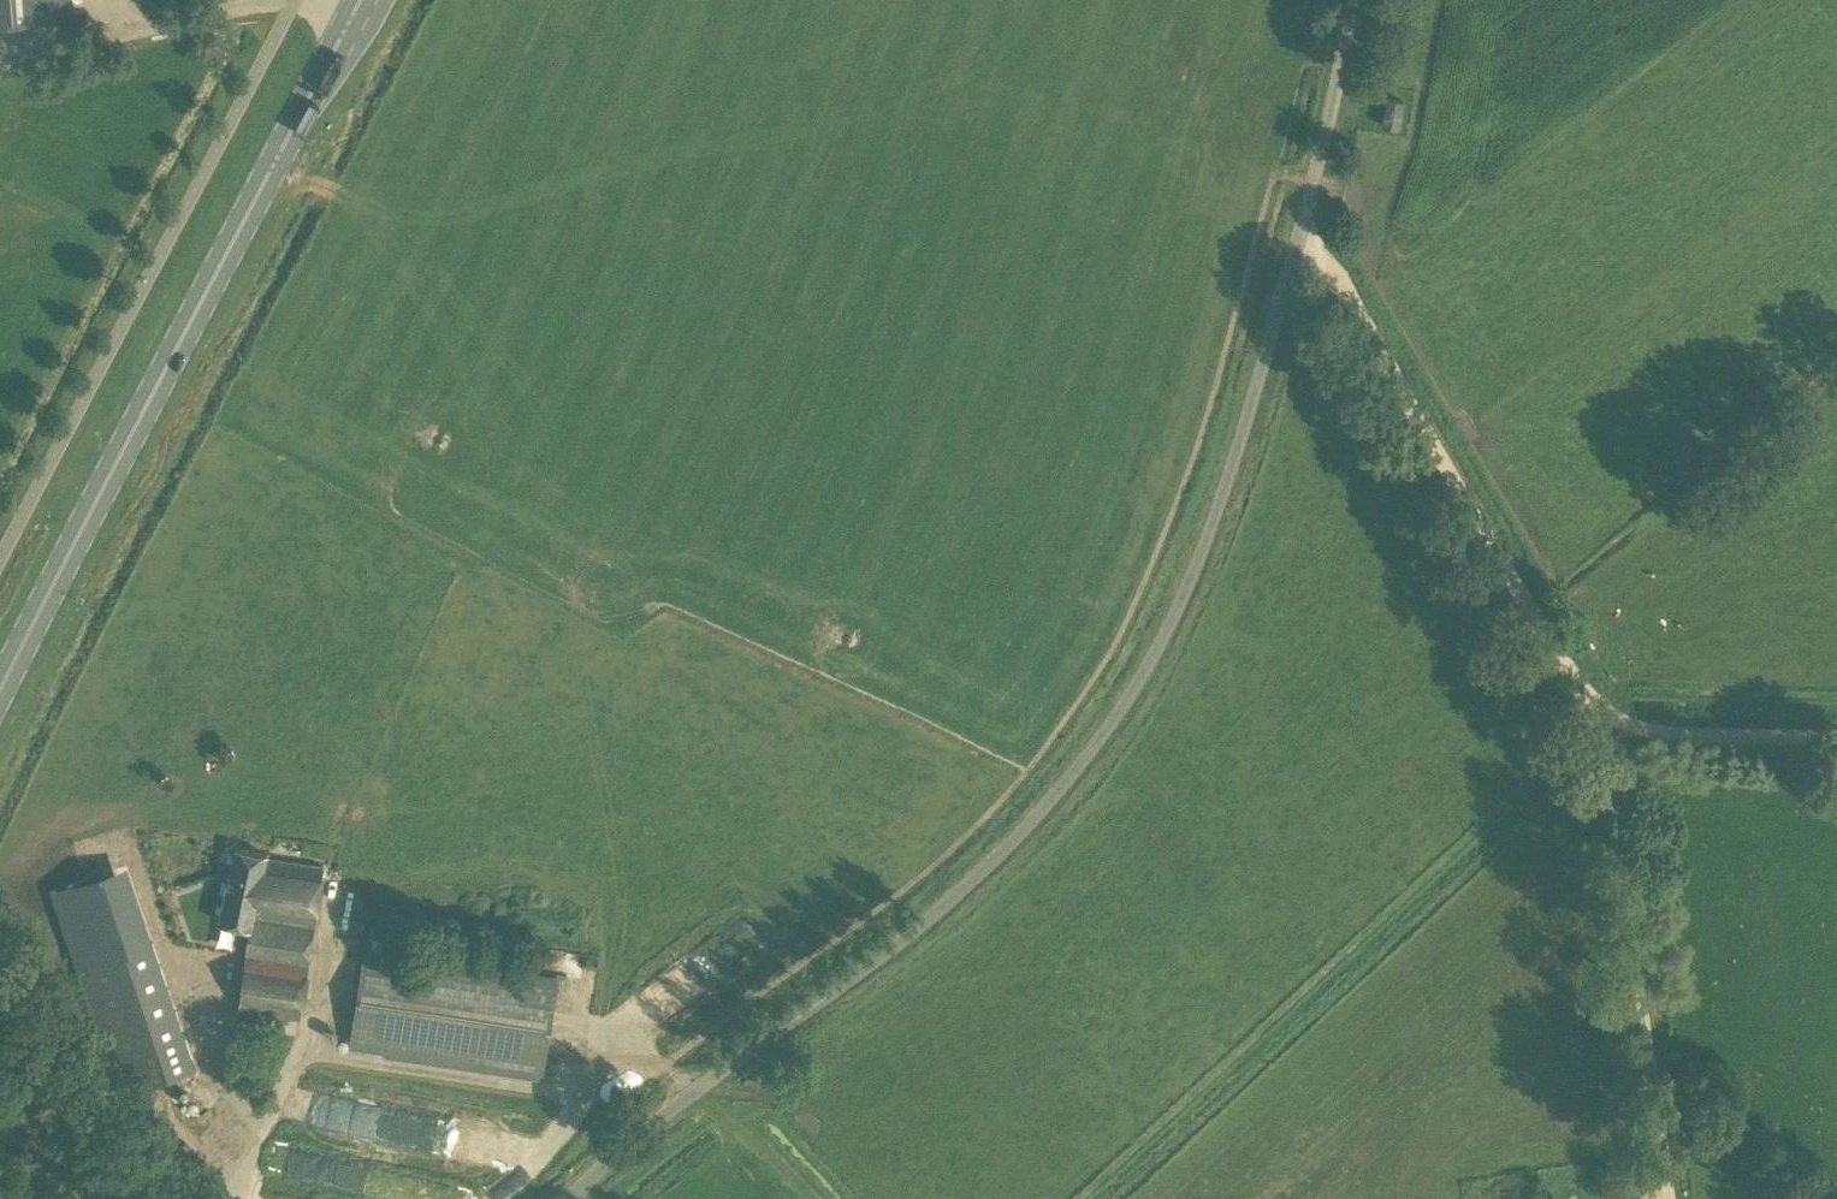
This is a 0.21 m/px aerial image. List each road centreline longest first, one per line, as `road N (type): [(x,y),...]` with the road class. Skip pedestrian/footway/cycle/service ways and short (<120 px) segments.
road 1 (unclassified): [(1296,253),(1213,533),(1174,623),(1082,765),(1024,835),(927,926),(727,1070),(576,1198)]
road 2 (primary): [(0,698),(359,0)]
road 3 (unclassified): [(1296,253),(1596,731)]
road 4 (unclassified): [(1596,731),(1671,1198)]
road 5 (unclassified): [(1353,0),(1326,151),(1296,253)]
road 6 (unclassified): [(1596,731),(1836,744)]

